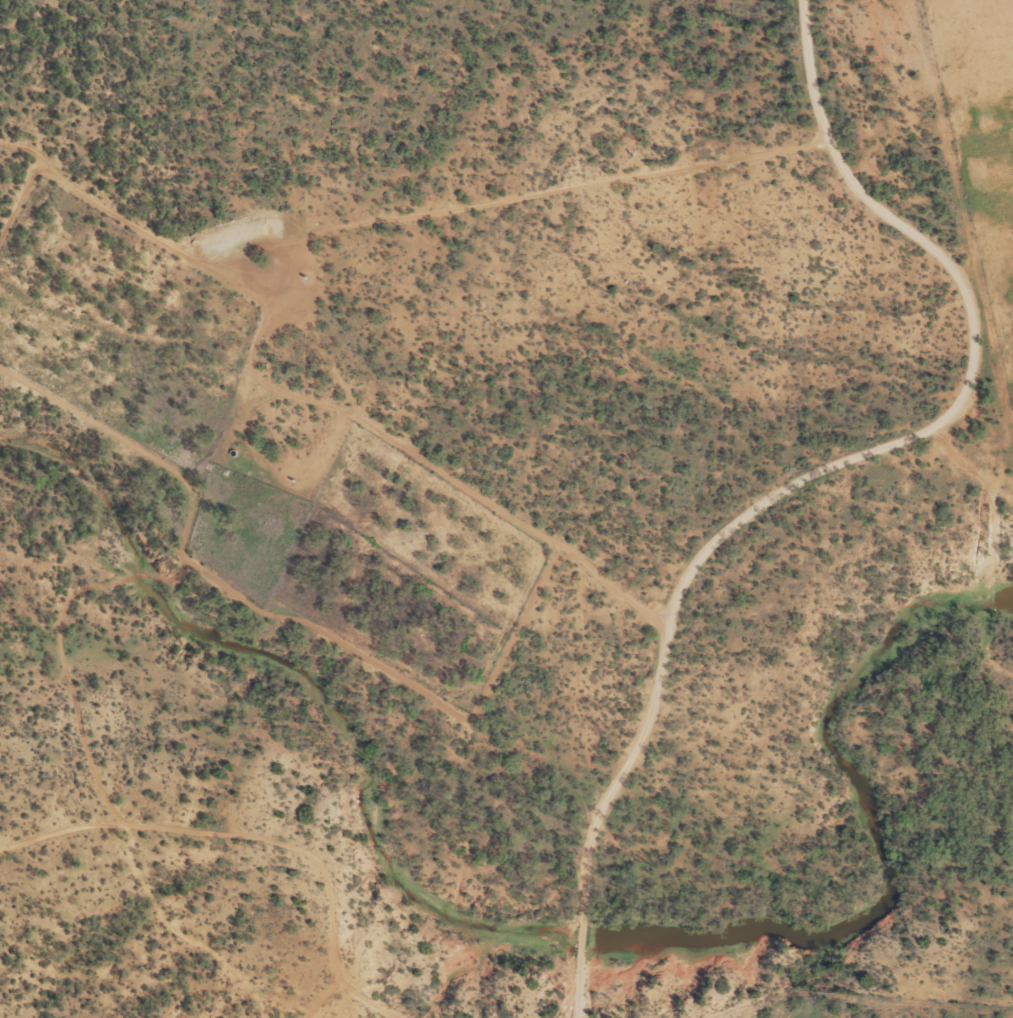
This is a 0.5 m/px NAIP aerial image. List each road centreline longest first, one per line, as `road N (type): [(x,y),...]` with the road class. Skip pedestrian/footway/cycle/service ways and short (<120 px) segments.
road 1 (residential): [(597,1017),(692,631),(762,514),(953,378),(968,348),(958,307),(853,171),(843,120),(828,110),(808,0)]
road 2 (residential): [(0,263),(74,308),(270,363),(692,631)]

